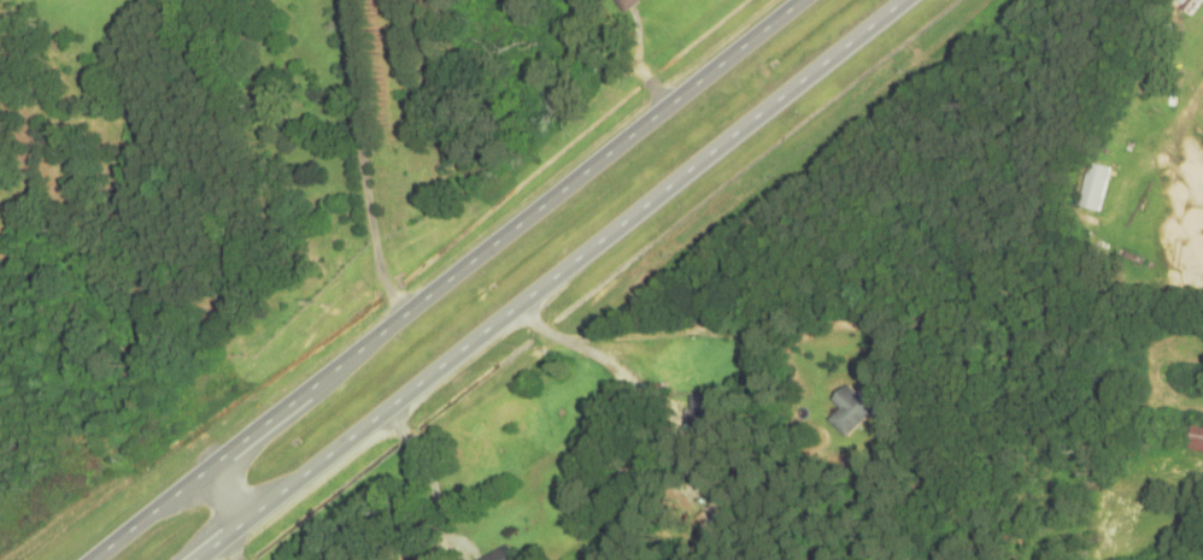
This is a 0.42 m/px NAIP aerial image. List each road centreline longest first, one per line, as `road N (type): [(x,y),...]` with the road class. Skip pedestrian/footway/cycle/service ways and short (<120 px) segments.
road 1 (trunk): [(198,559),(908,0)]
road 2 (trunk): [(803,0),(96,559)]

